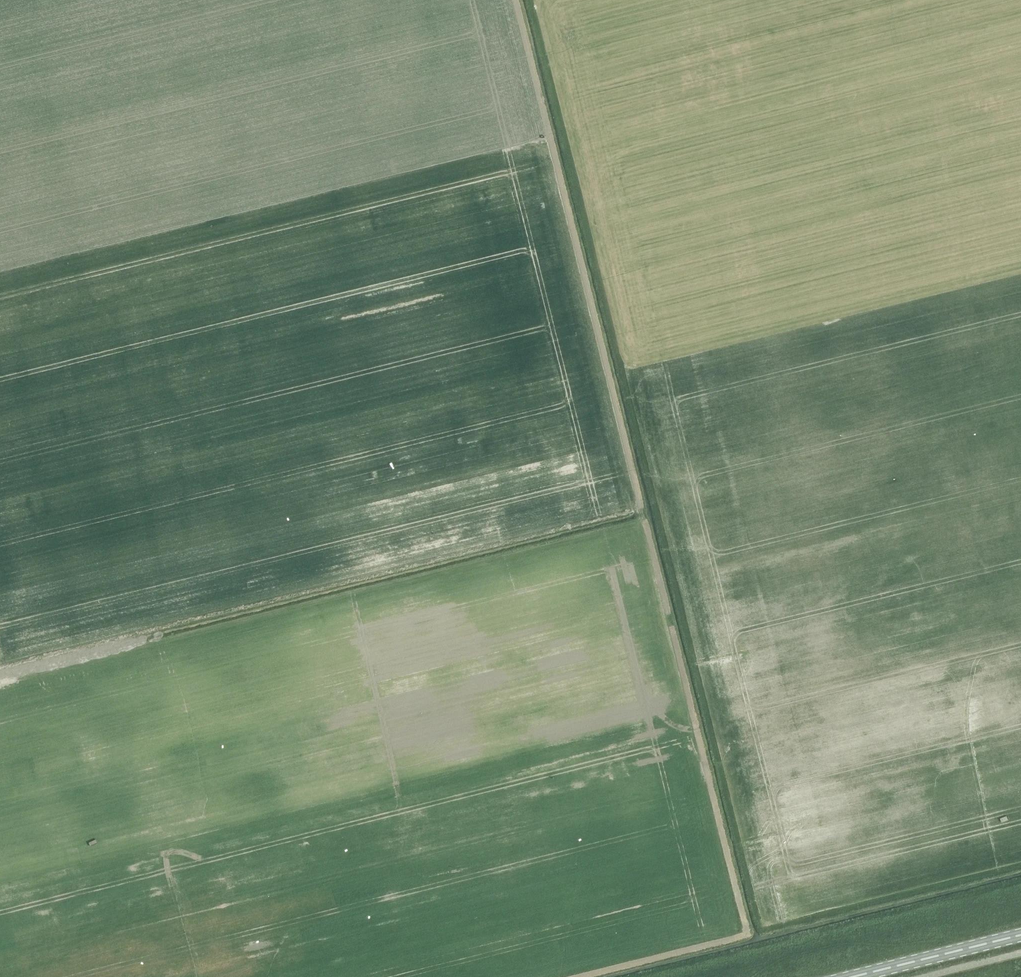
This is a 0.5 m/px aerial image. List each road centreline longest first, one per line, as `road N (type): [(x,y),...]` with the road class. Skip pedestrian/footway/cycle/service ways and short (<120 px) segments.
road 1 (secondary): [(850,976),(1020,935)]

